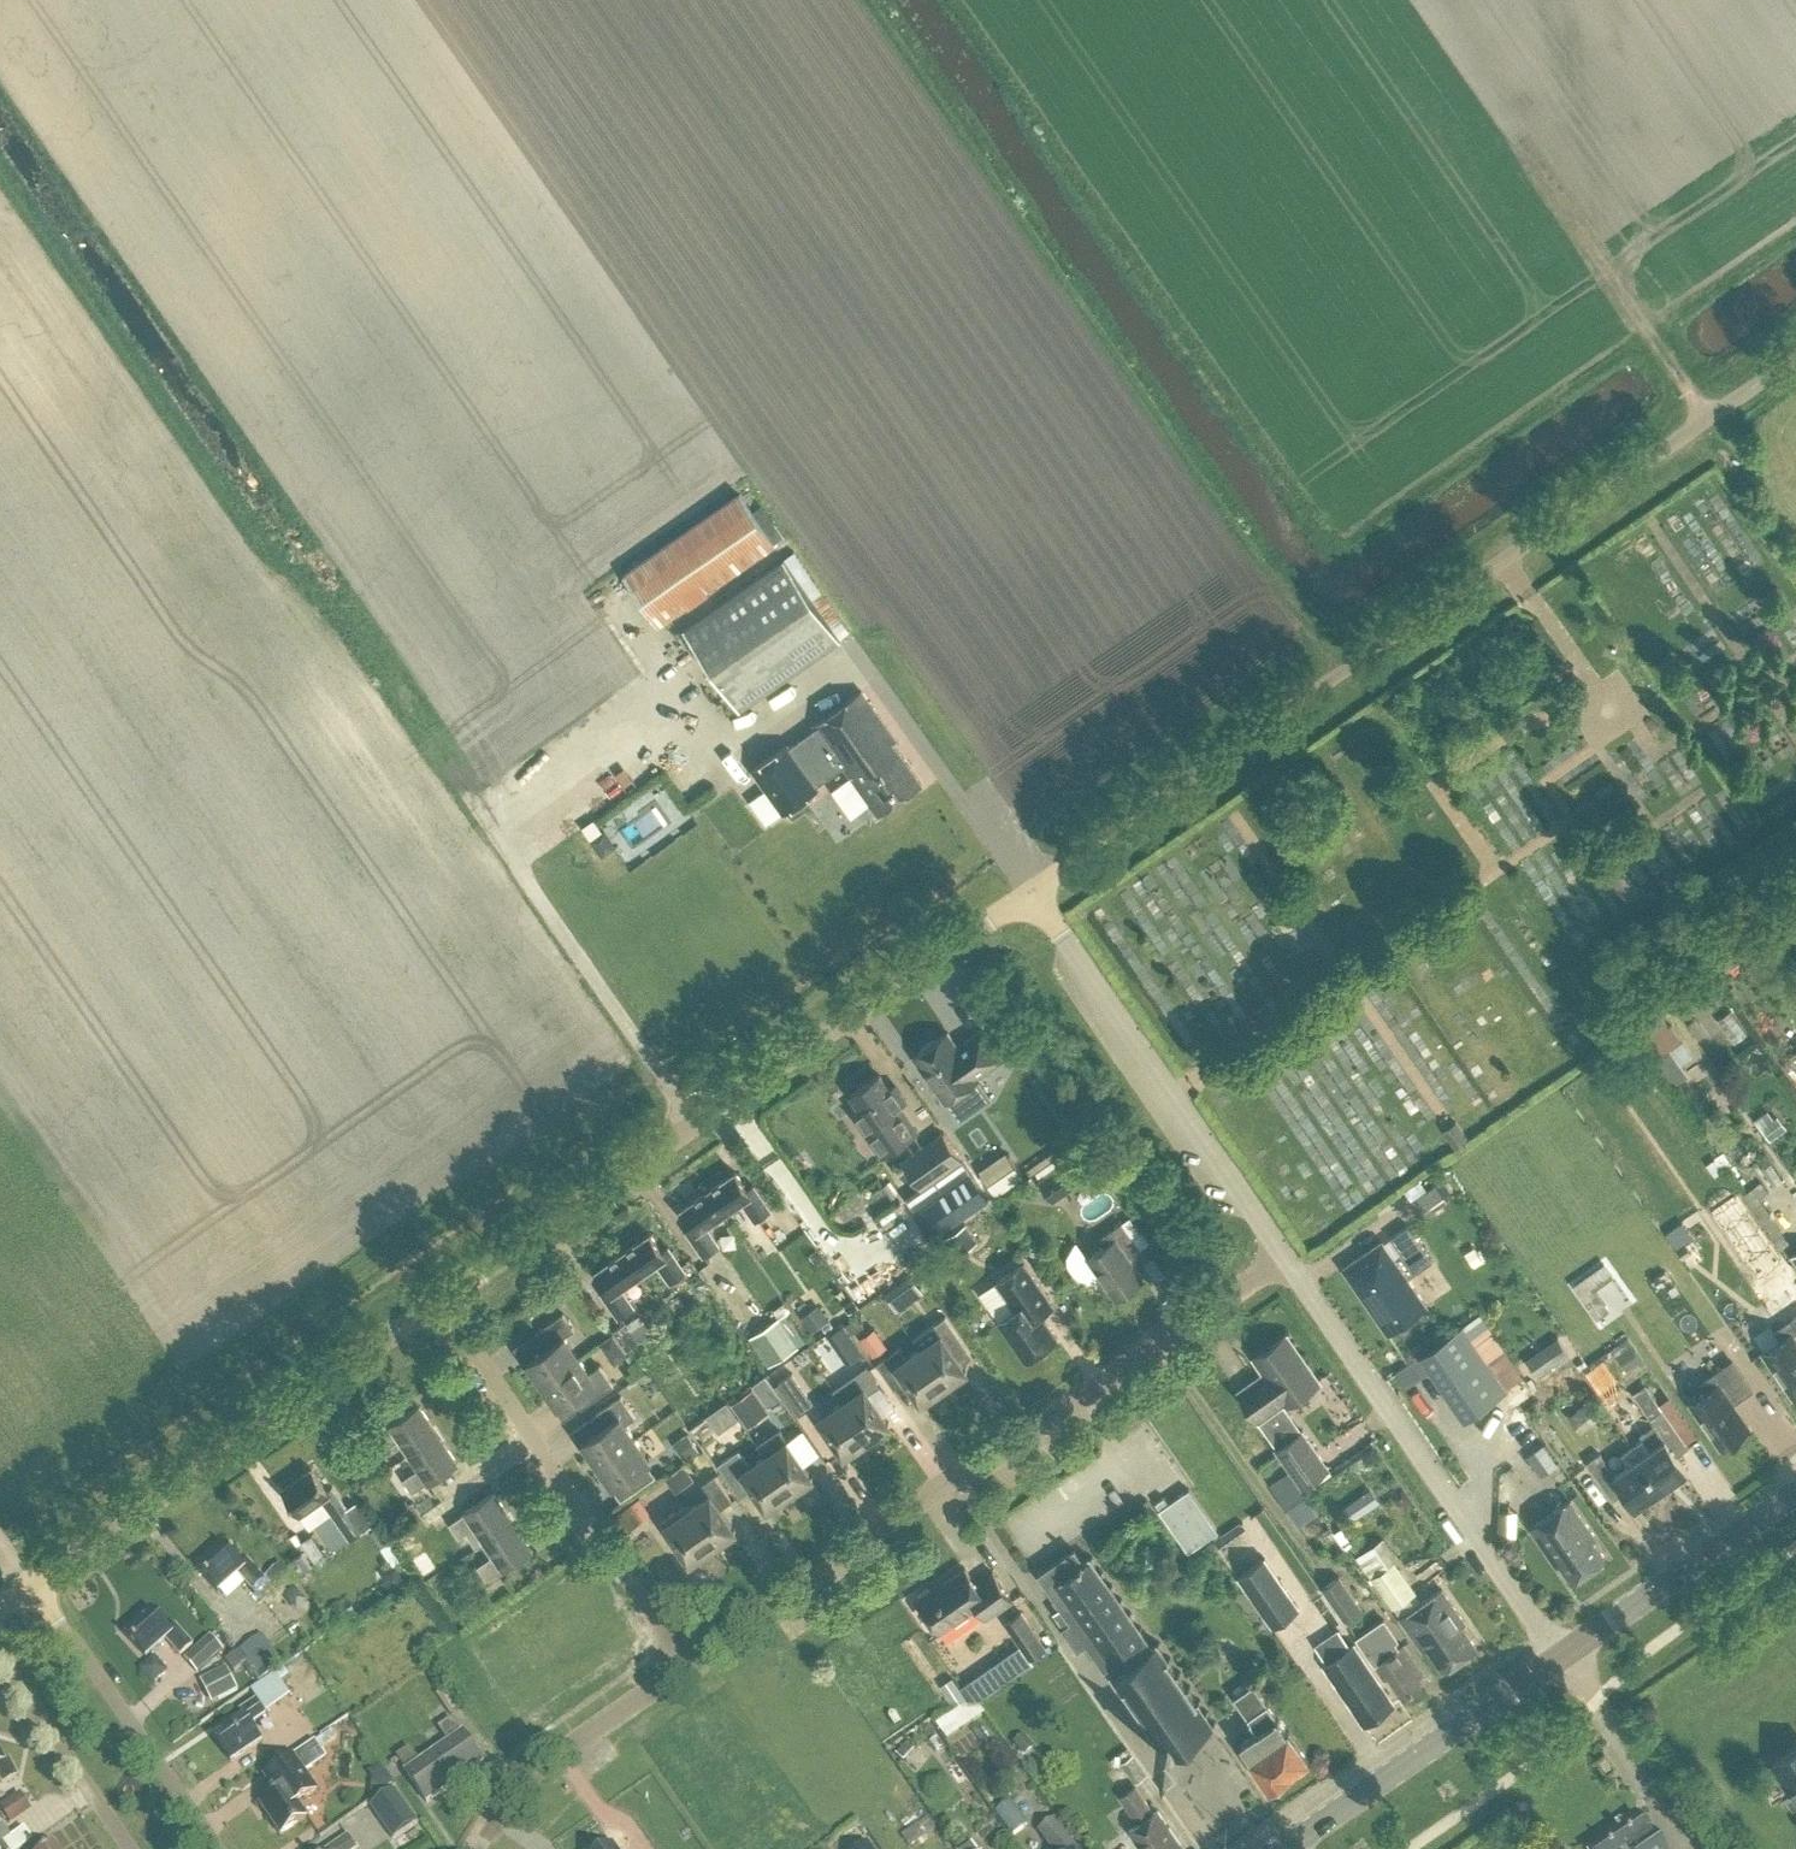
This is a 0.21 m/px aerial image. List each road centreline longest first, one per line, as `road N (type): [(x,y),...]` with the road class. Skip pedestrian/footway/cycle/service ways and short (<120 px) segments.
road 1 (unclassified): [(1031,885),(1795,355)]
road 2 (residential): [(687,1668),(1285,1255)]
road 3 (residential): [(441,1299),(1031,885)]
road 4 (residential): [(34,1578),(441,1299)]
road 5 (residential): [(1563,1652),(1285,1255)]
road 6 (residential): [(1285,1255),(1031,885)]
road 7 (residential): [(687,1668),(441,1299)]
road 8 (tertiary): [(1277,1848),(1563,1652)]
road 9 (residential): [(215,1848),(34,1578)]
road 10 (tertiary): [(1563,1652),(1795,1489)]
road 11 (residential): [(482,1848),(532,1775),(687,1668)]
road 12 (residential): [(131,1848),(0,1661)]

